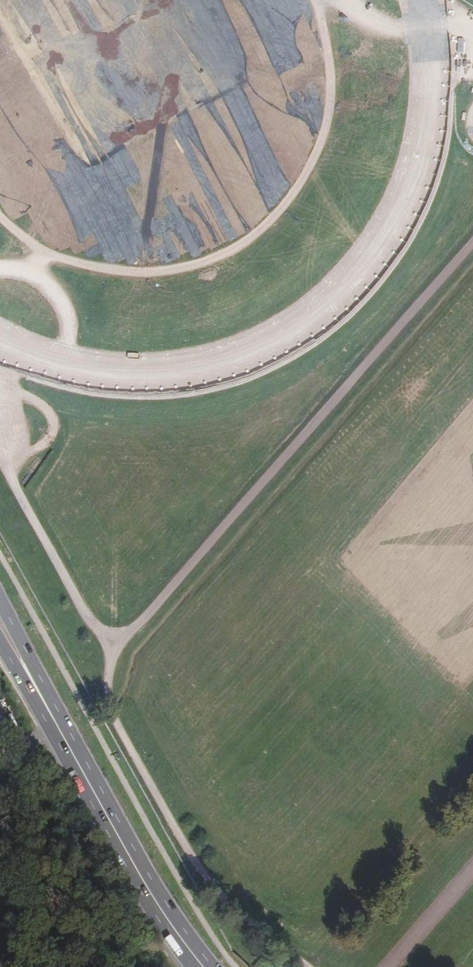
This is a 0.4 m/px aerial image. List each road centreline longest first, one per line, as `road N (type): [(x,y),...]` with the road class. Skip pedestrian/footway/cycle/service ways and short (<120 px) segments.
road 1 (track): [(0,414),(14,485),(93,622),(119,643),(472,239)]
road 2 (track): [(38,248),(144,274),(195,266),(256,233),(294,192),(324,135),(331,68),(315,0)]
road 3 (primary): [(212,966),(170,910),(0,605)]
road 4 (track): [(119,643),(110,665),(114,716),(206,875),(306,966)]
road 5 (primary): [(0,643),(192,966)]
road 6 (track): [(10,465),(43,445),(55,424),(0,383)]
road 7 (track): [(472,47),(405,38),(354,0)]

